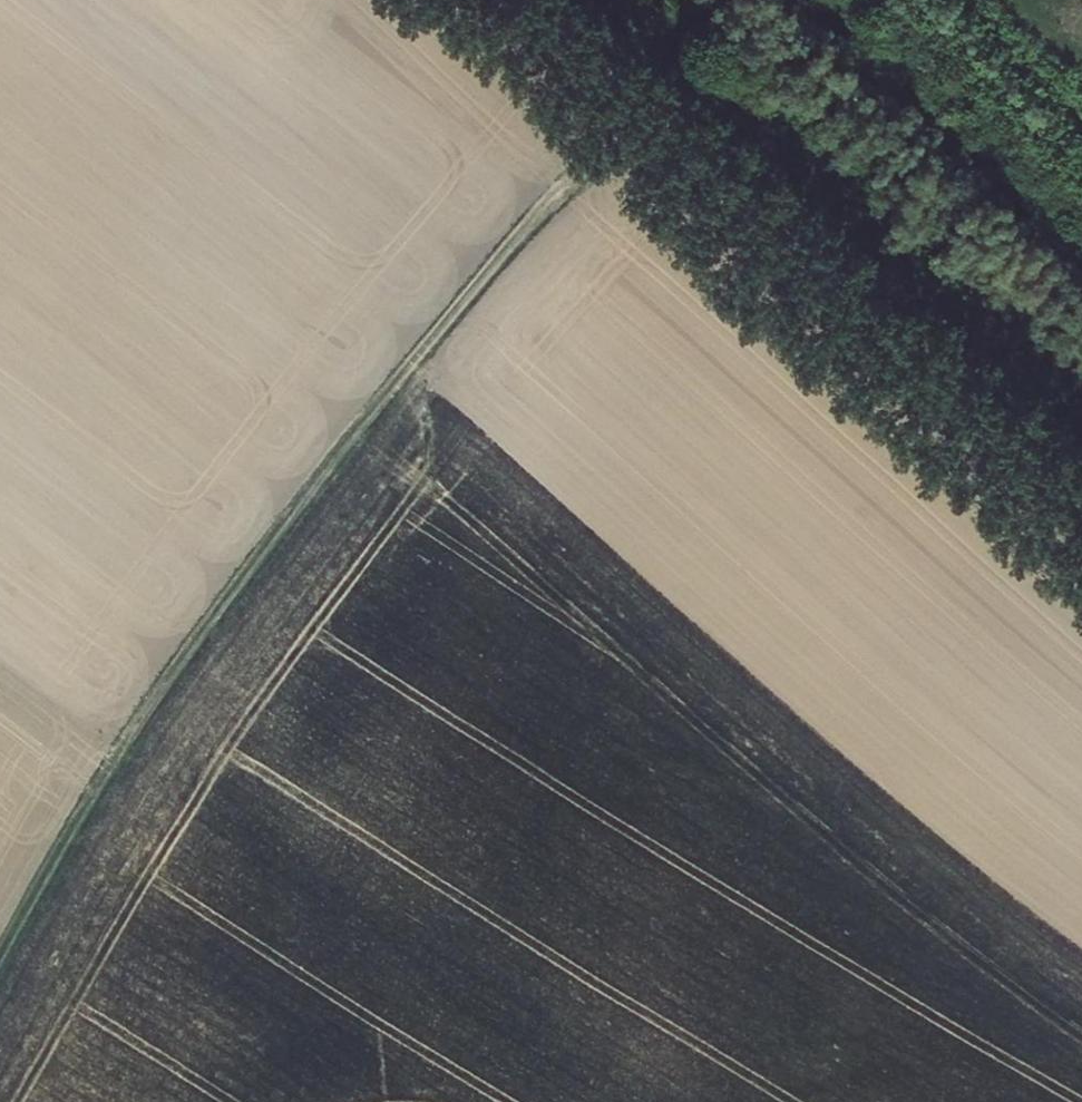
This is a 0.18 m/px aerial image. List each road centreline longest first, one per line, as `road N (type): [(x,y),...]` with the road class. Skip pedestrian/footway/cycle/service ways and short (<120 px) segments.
road 1 (track): [(0,965),(88,800),(166,687),(512,240),(636,126)]
road 2 (unclassified): [(501,0),(1081,520)]

